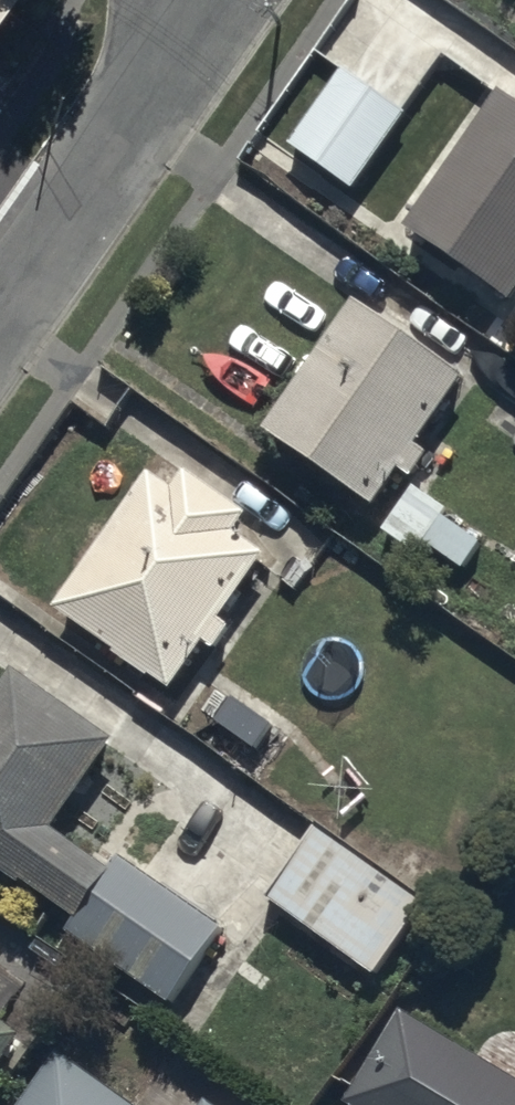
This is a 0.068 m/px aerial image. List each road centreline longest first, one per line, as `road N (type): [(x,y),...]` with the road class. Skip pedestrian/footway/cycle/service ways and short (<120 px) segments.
road 1 (residential): [(0,298),(211,0)]

